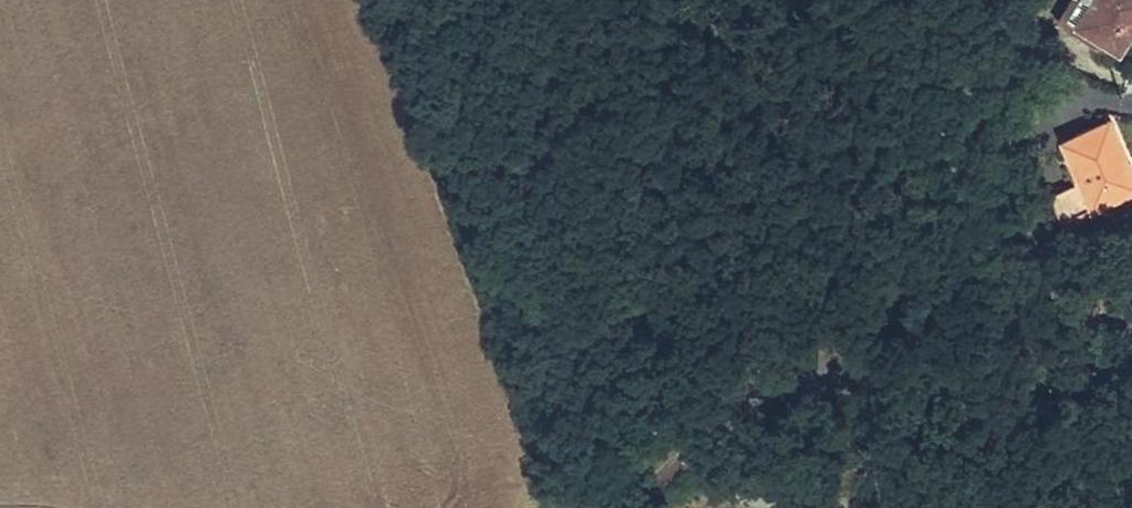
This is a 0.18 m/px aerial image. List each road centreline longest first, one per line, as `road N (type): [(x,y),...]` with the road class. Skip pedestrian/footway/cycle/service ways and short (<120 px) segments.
road 1 (unclassified): [(593,507),(761,404),(907,365),(1009,406),(1109,507)]

